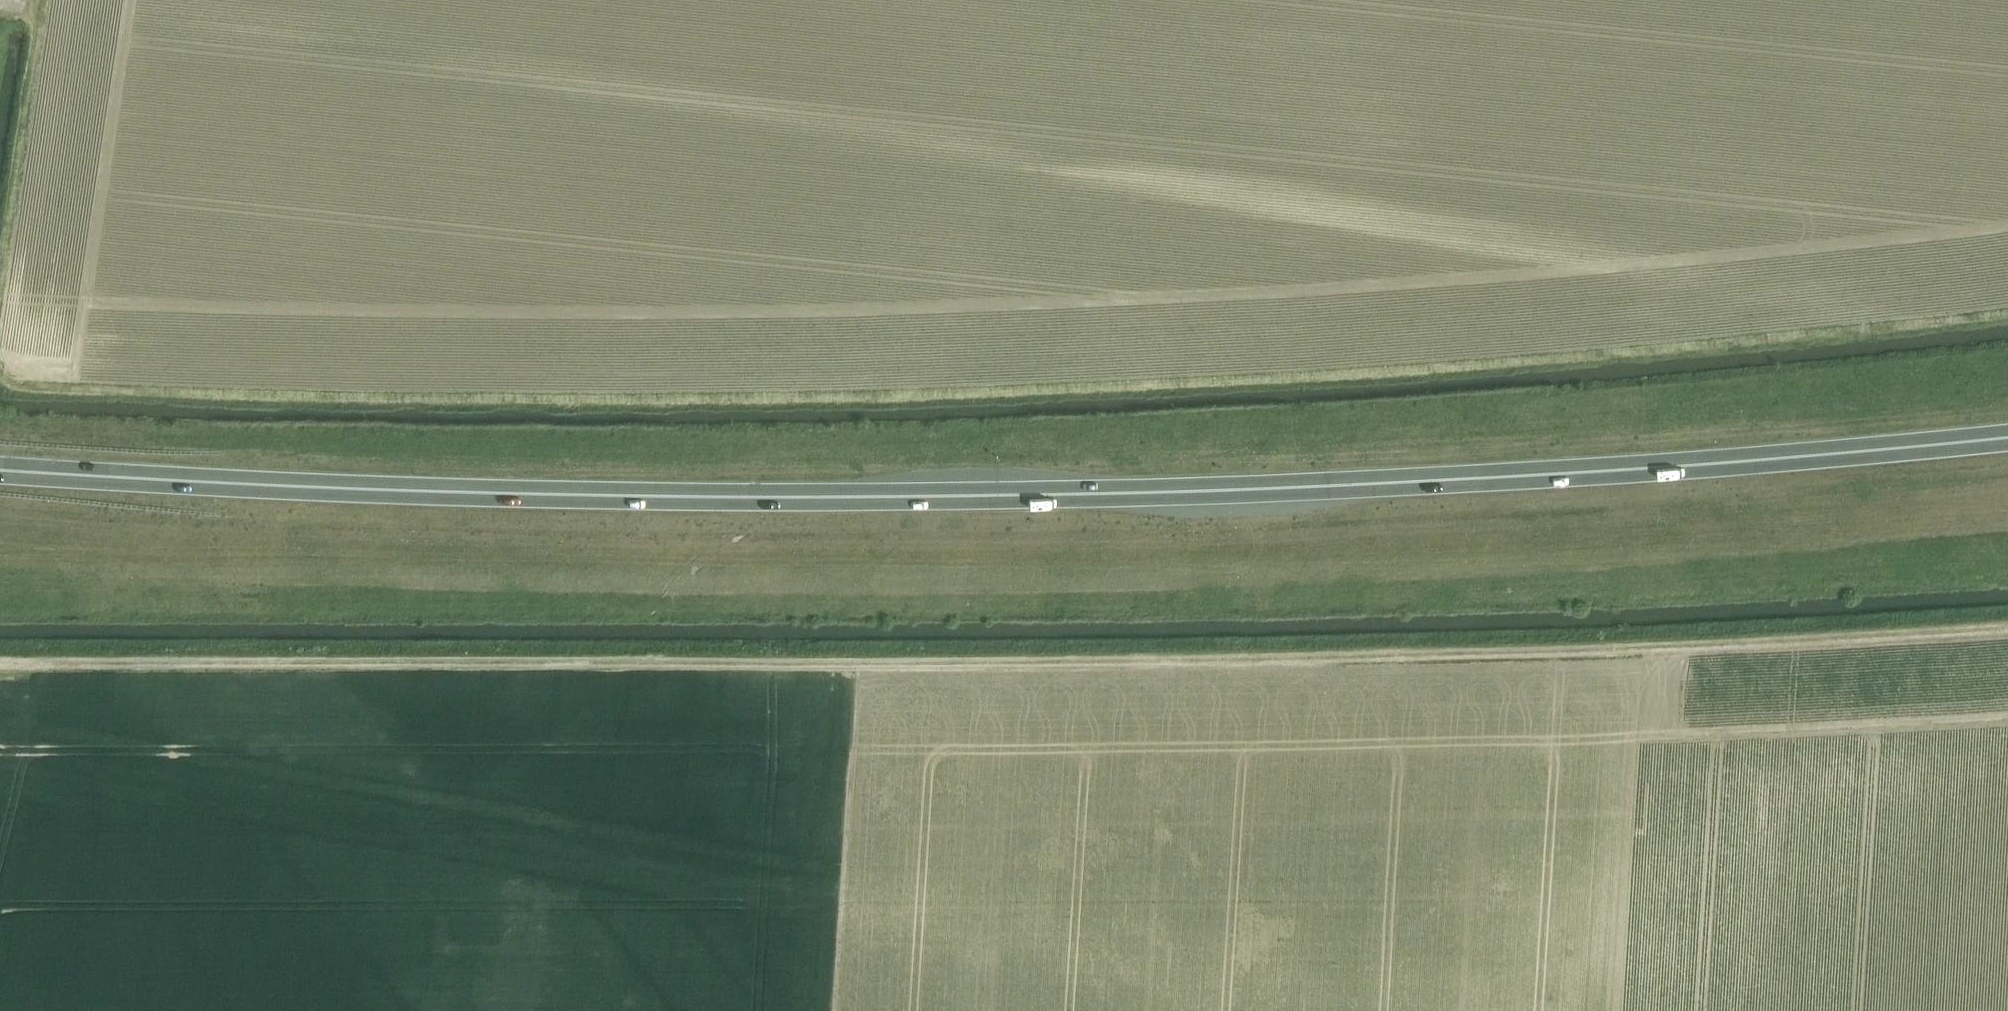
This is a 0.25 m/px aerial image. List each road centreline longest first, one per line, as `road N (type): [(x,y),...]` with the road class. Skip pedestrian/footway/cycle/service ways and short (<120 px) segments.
road 1 (trunk): [(2007,436),(1579,472),(1076,494),(592,496),(0,469)]
road 2 (track): [(0,664),(979,665),(1626,648),(2007,626)]

